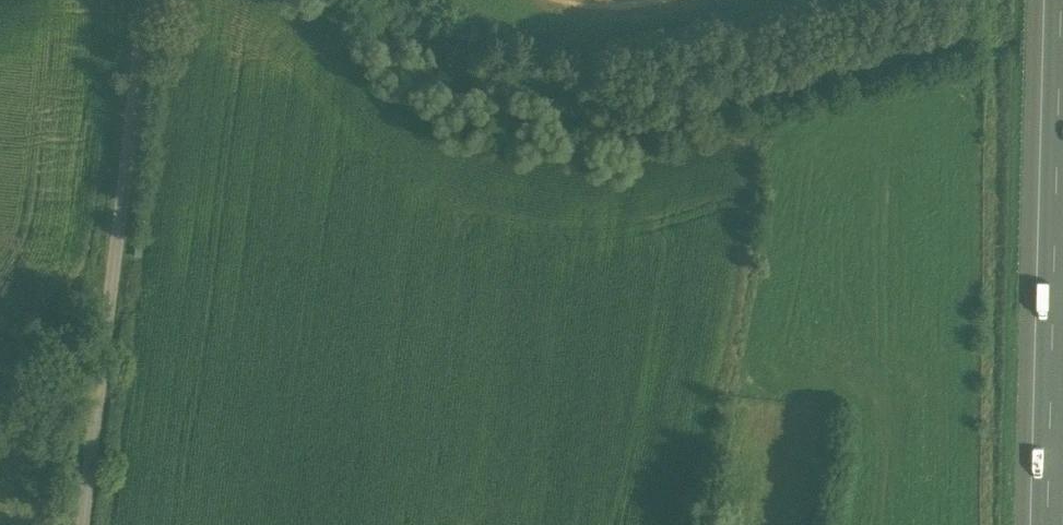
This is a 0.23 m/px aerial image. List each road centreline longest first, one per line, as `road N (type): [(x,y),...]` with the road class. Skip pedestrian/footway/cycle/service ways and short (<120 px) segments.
road 1 (unclassified): [(86,524),(147,0)]
road 2 (motorway): [(1061,0),(1047,524)]

